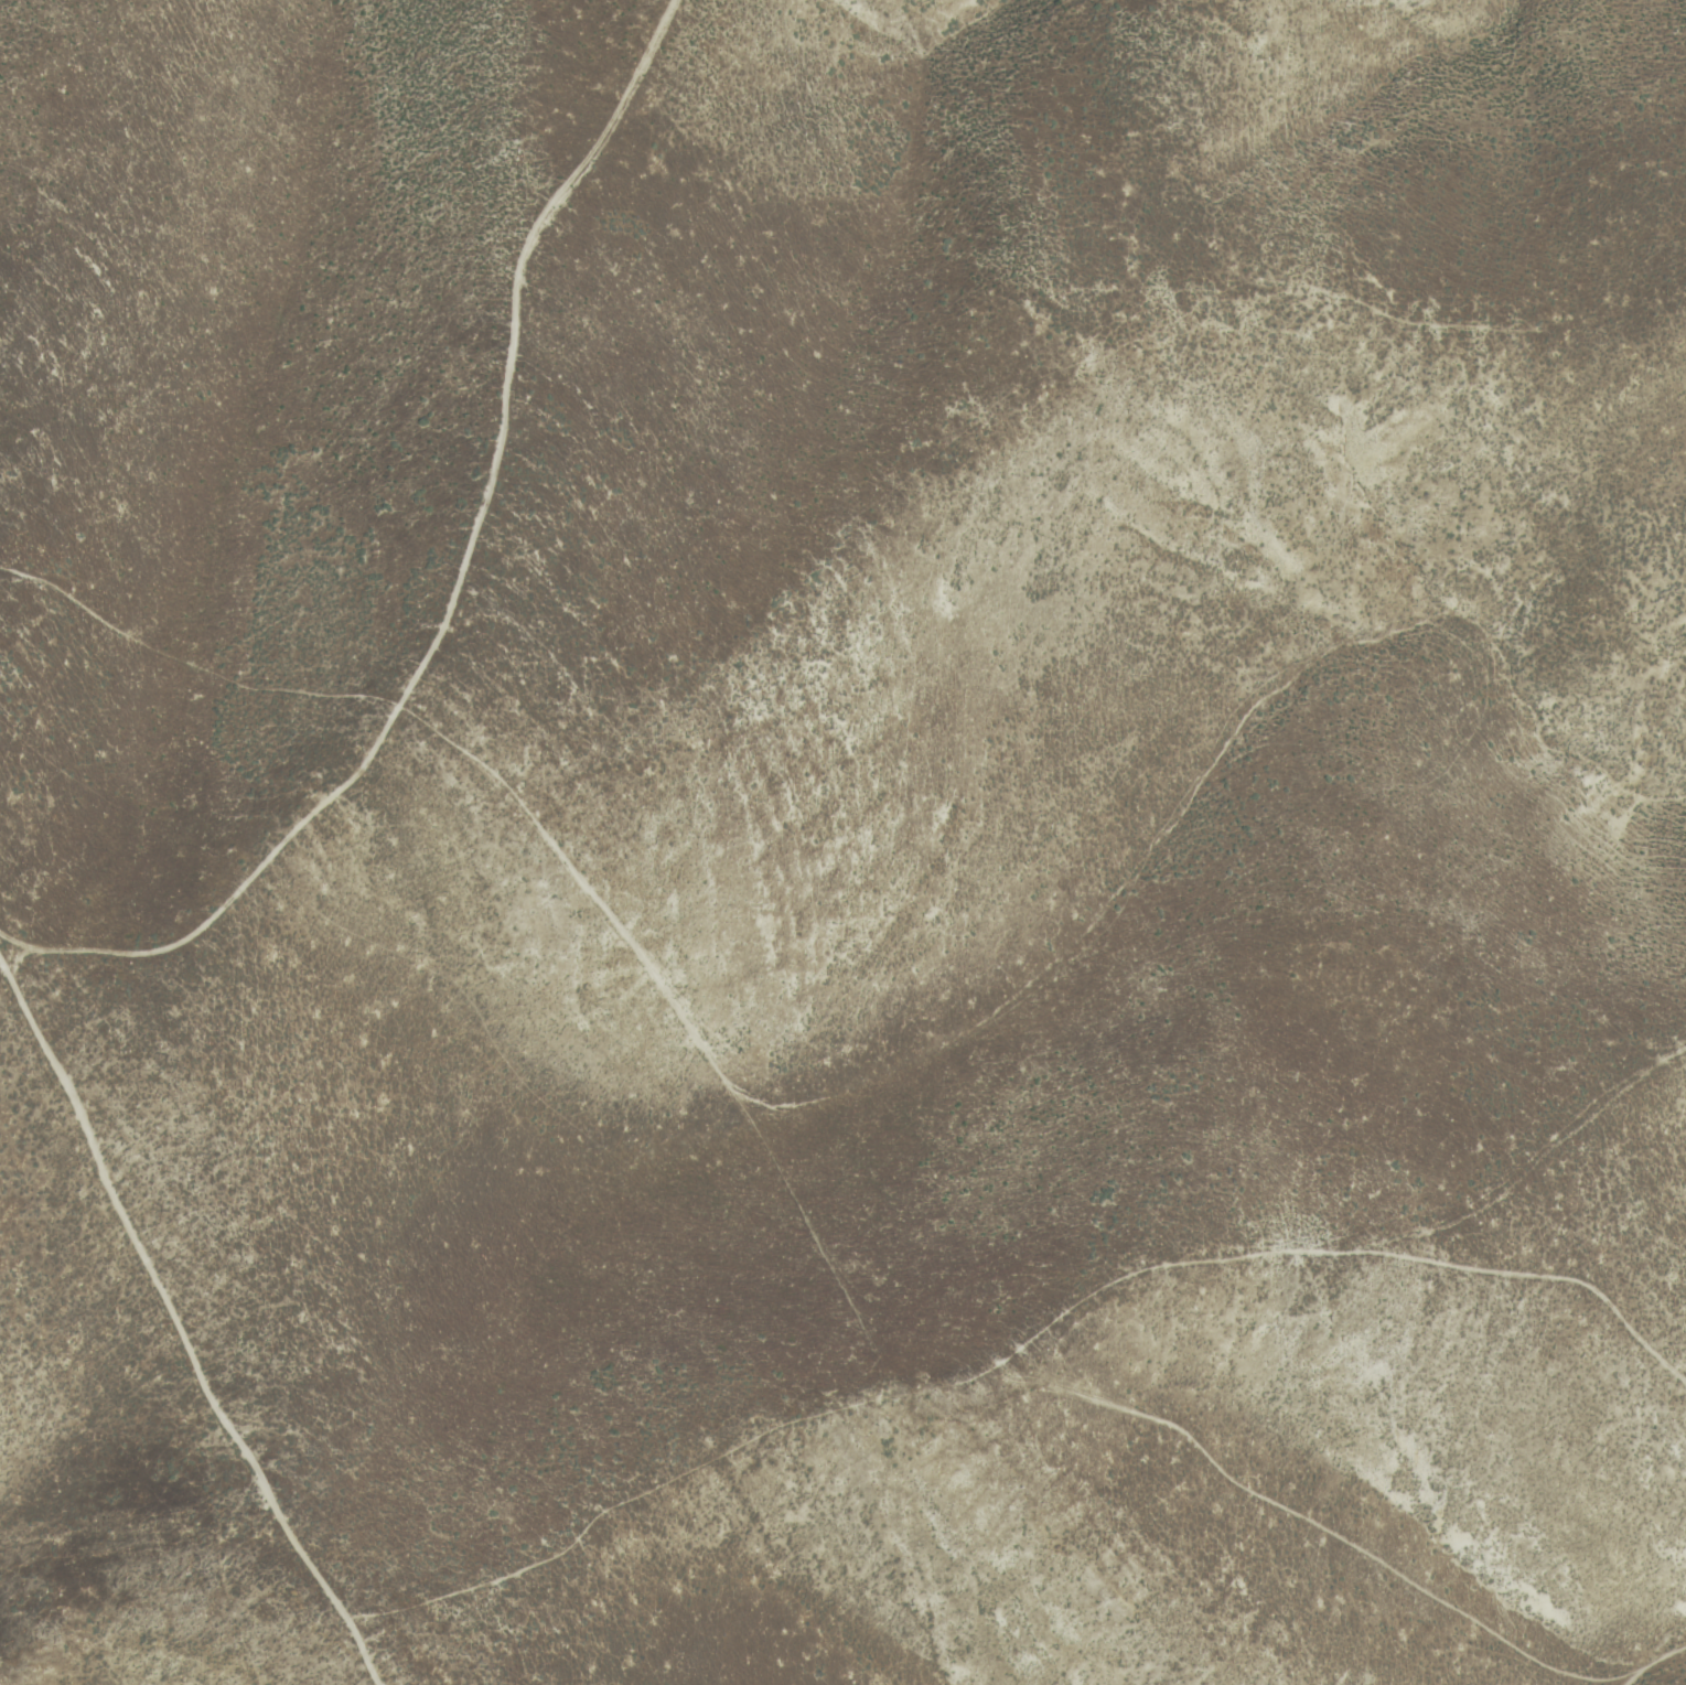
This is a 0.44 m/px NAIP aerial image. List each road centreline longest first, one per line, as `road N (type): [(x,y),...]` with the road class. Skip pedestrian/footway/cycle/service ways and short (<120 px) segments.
road 1 (track): [(677,0),(531,250),(511,379),(442,638),(362,763),(211,925),(149,954),(31,951),(0,935)]
road 2 (track): [(0,963),(79,1112),(211,1398),(381,1684)]

